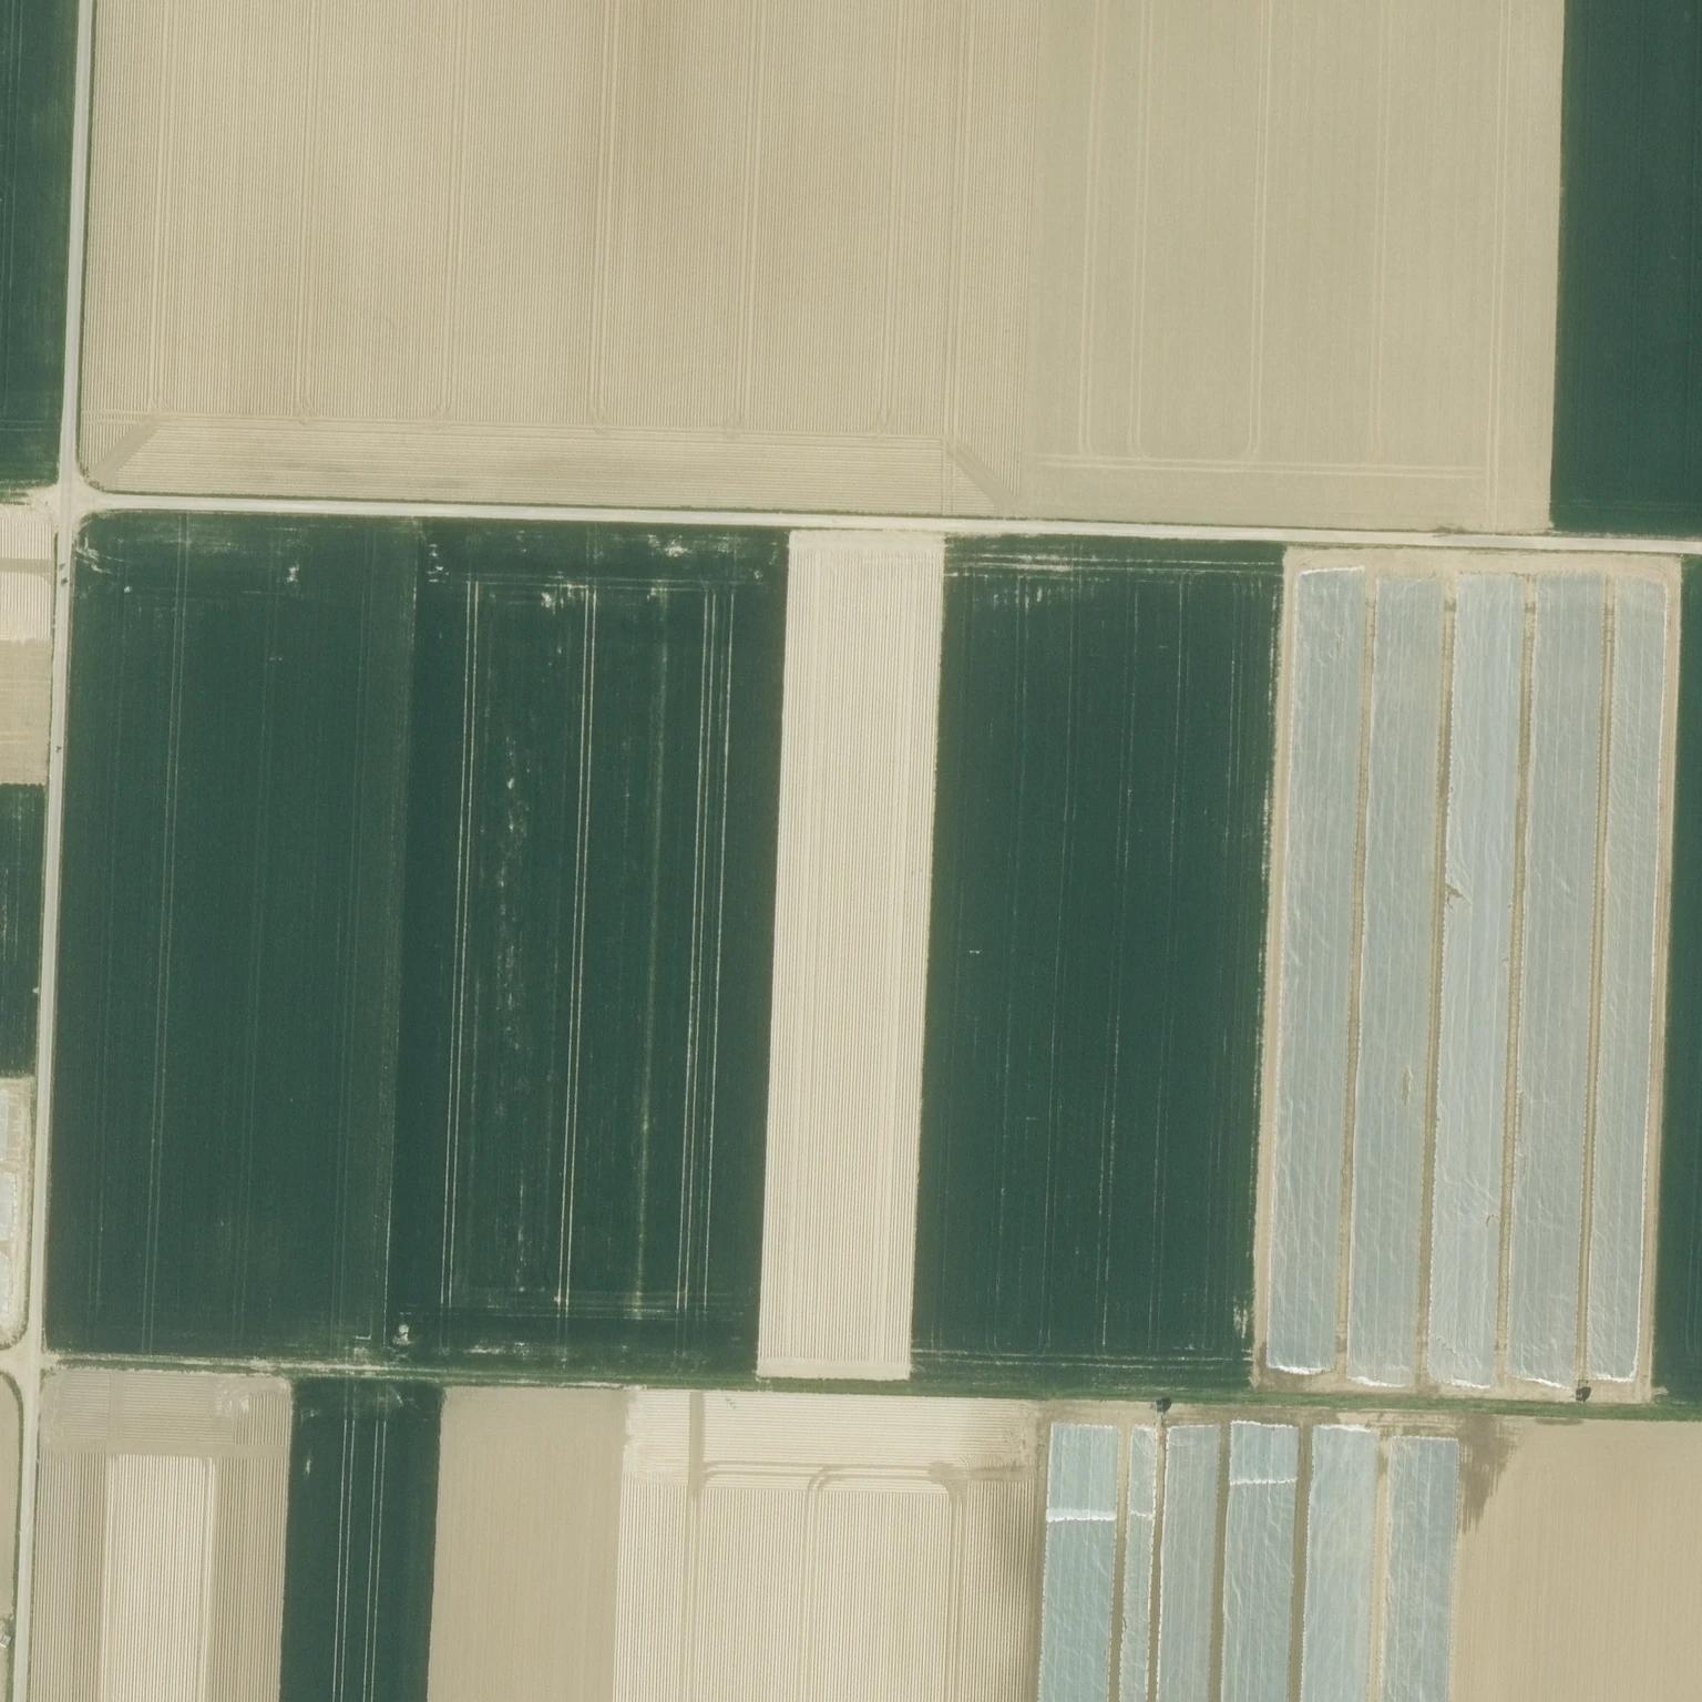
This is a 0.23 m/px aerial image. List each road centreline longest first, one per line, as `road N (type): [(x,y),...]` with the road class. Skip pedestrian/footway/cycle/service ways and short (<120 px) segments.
road 1 (track): [(21,1701),(87,0)]
road 2 (track): [(0,497),(1701,550)]
road 3 (track): [(1701,1413),(34,1358)]

